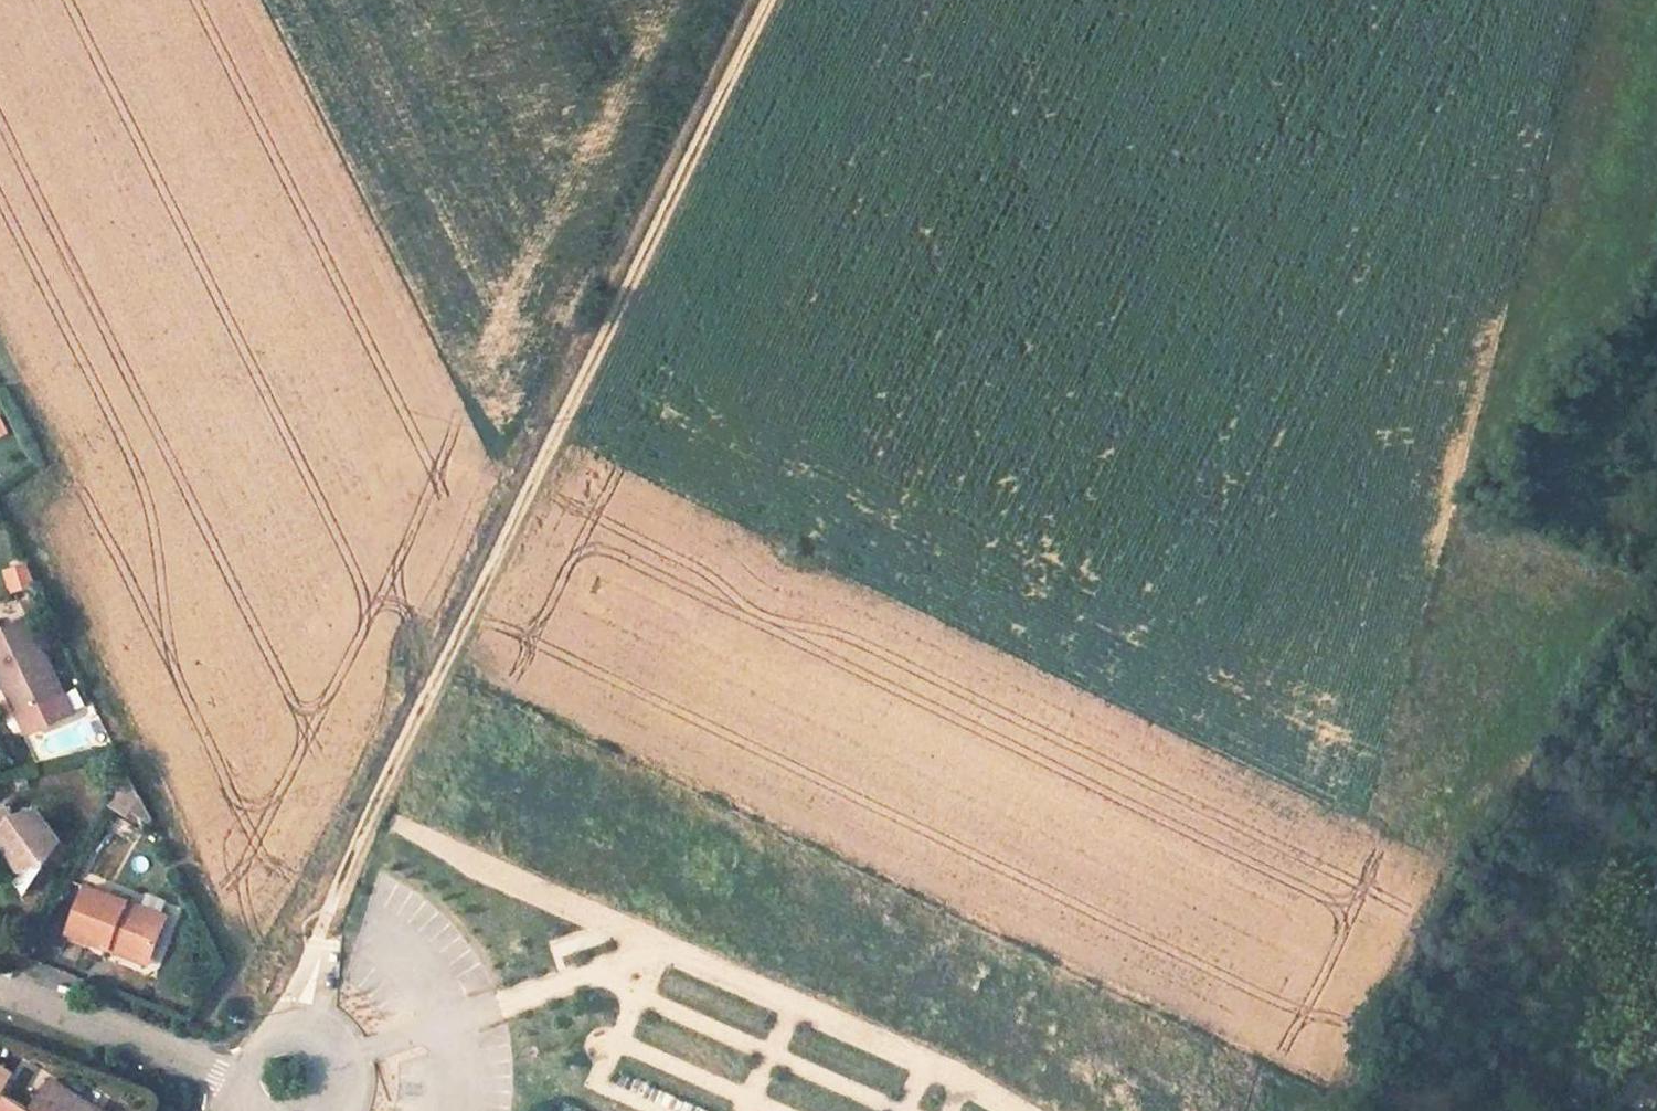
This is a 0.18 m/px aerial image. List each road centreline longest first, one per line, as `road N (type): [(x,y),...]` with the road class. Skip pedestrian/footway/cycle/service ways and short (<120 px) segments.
road 1 (track): [(767,0),(314,965),(293,1037)]
road 2 (residential): [(243,1084),(0,997)]
road 3 (residential): [(314,1110),(329,1085),(326,1063),(293,1037),(259,1045),(243,1084)]

